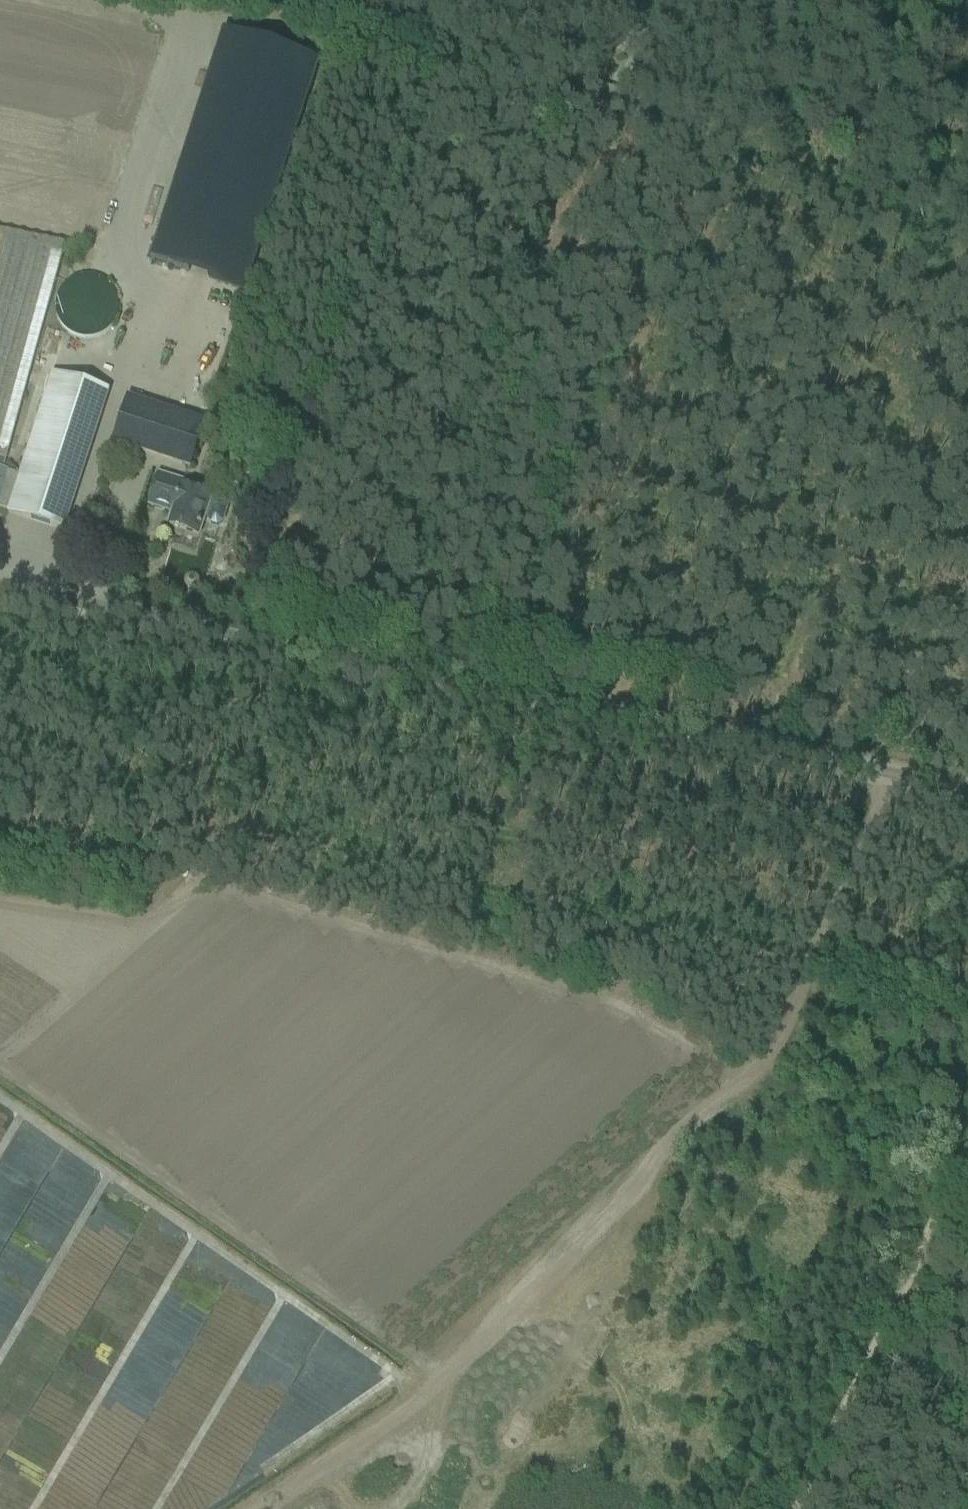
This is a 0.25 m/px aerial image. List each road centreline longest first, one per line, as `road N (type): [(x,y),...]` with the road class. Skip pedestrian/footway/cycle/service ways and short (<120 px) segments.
road 1 (unclassified): [(967,791),(359,675),(0,593)]
road 2 (track): [(795,1508),(967,1146)]

